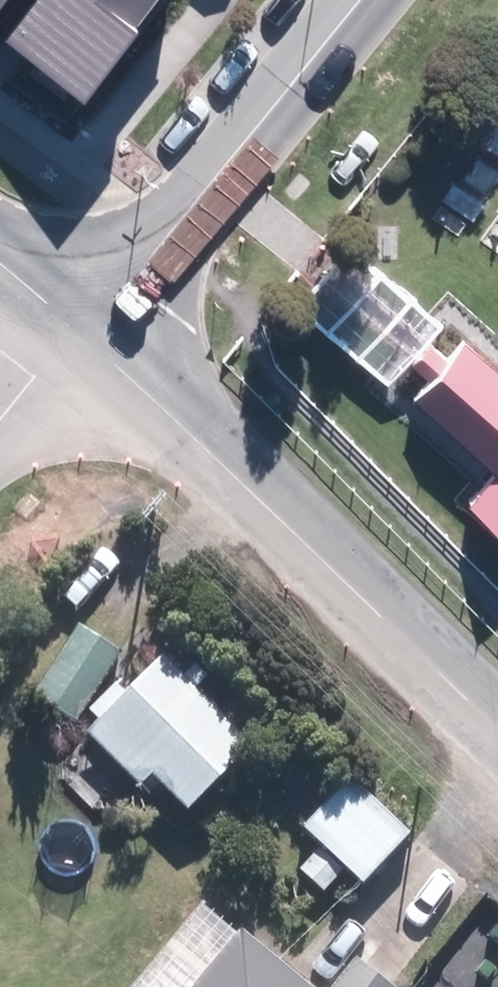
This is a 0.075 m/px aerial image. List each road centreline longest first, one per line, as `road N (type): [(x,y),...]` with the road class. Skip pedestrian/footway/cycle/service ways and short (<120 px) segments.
road 1 (residential): [(135,378),(497,733)]
road 2 (tertiary): [(356,0),(136,271)]
road 3 (tertiary): [(16,275),(36,258),(88,246),(136,271)]

